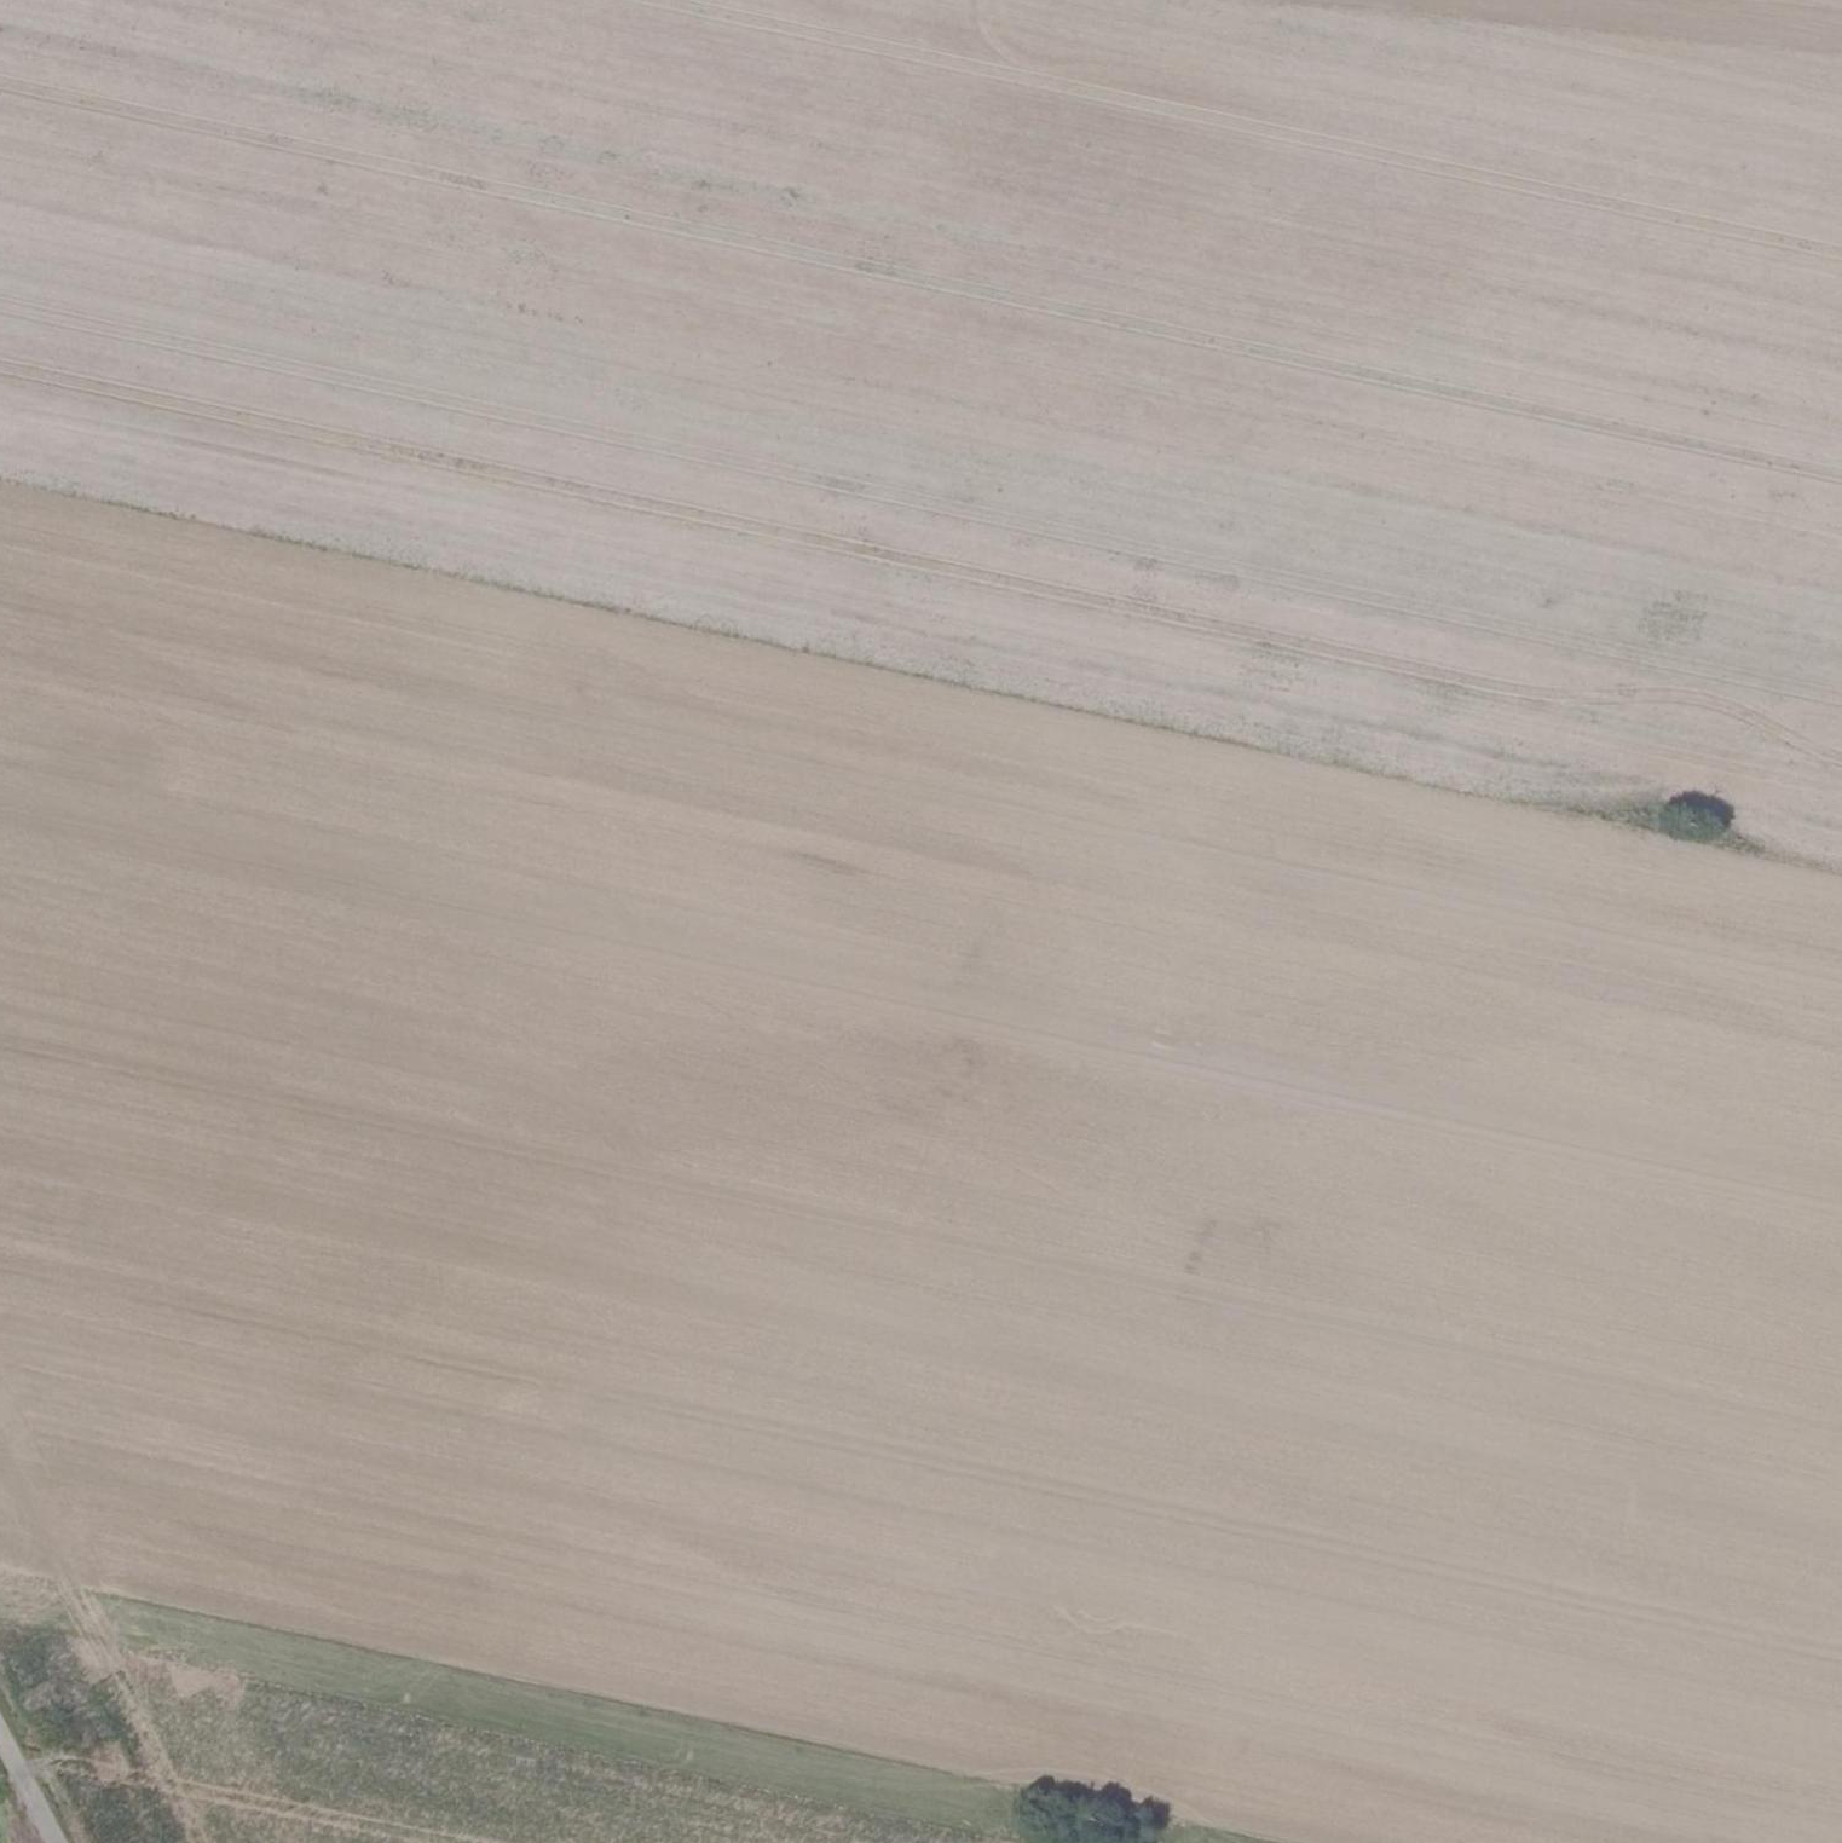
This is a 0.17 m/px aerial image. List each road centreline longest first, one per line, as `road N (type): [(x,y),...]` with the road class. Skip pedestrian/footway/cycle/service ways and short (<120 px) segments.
road 1 (track): [(62,1842),(0,1723)]

